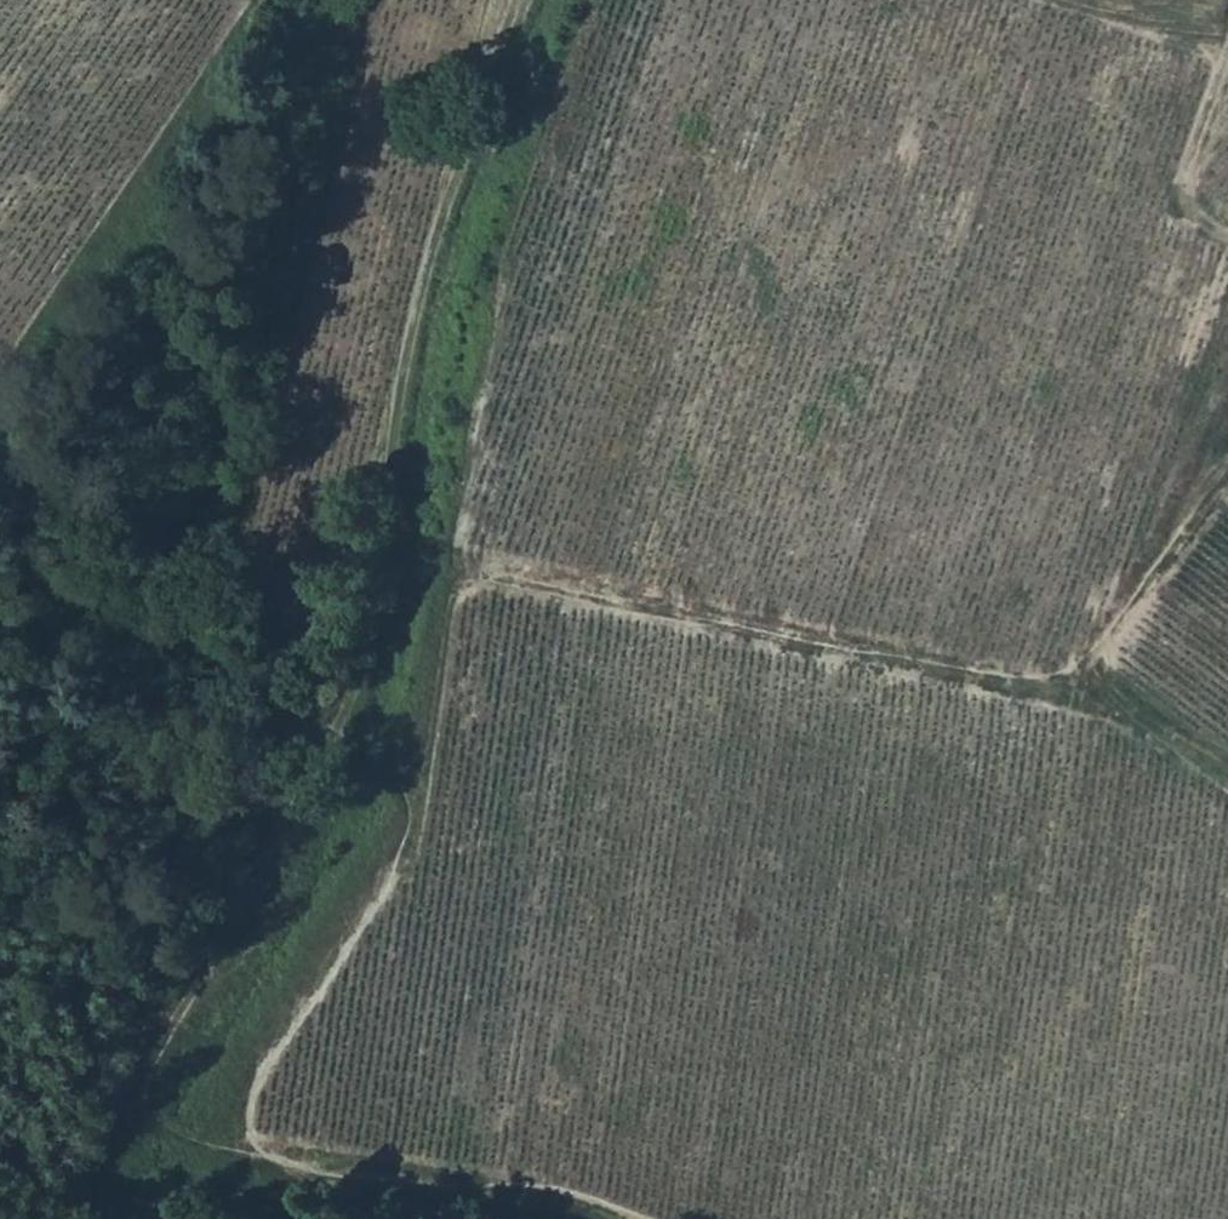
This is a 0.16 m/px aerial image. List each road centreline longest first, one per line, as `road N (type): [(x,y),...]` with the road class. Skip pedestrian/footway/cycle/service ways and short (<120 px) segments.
road 1 (track): [(528,0),(444,199),(427,264),(357,682),(236,916),(157,1042),(130,1118)]
road 2 (track): [(606,1218),(562,1199),(292,1174),(130,1118)]
road 3 (track): [(1227,779),(1067,673),(1136,606),(1227,475)]
road 4 (track): [(334,731),(301,702),(165,646),(0,552)]
road 5 (track): [(1227,51),(1189,188),(1227,224)]

